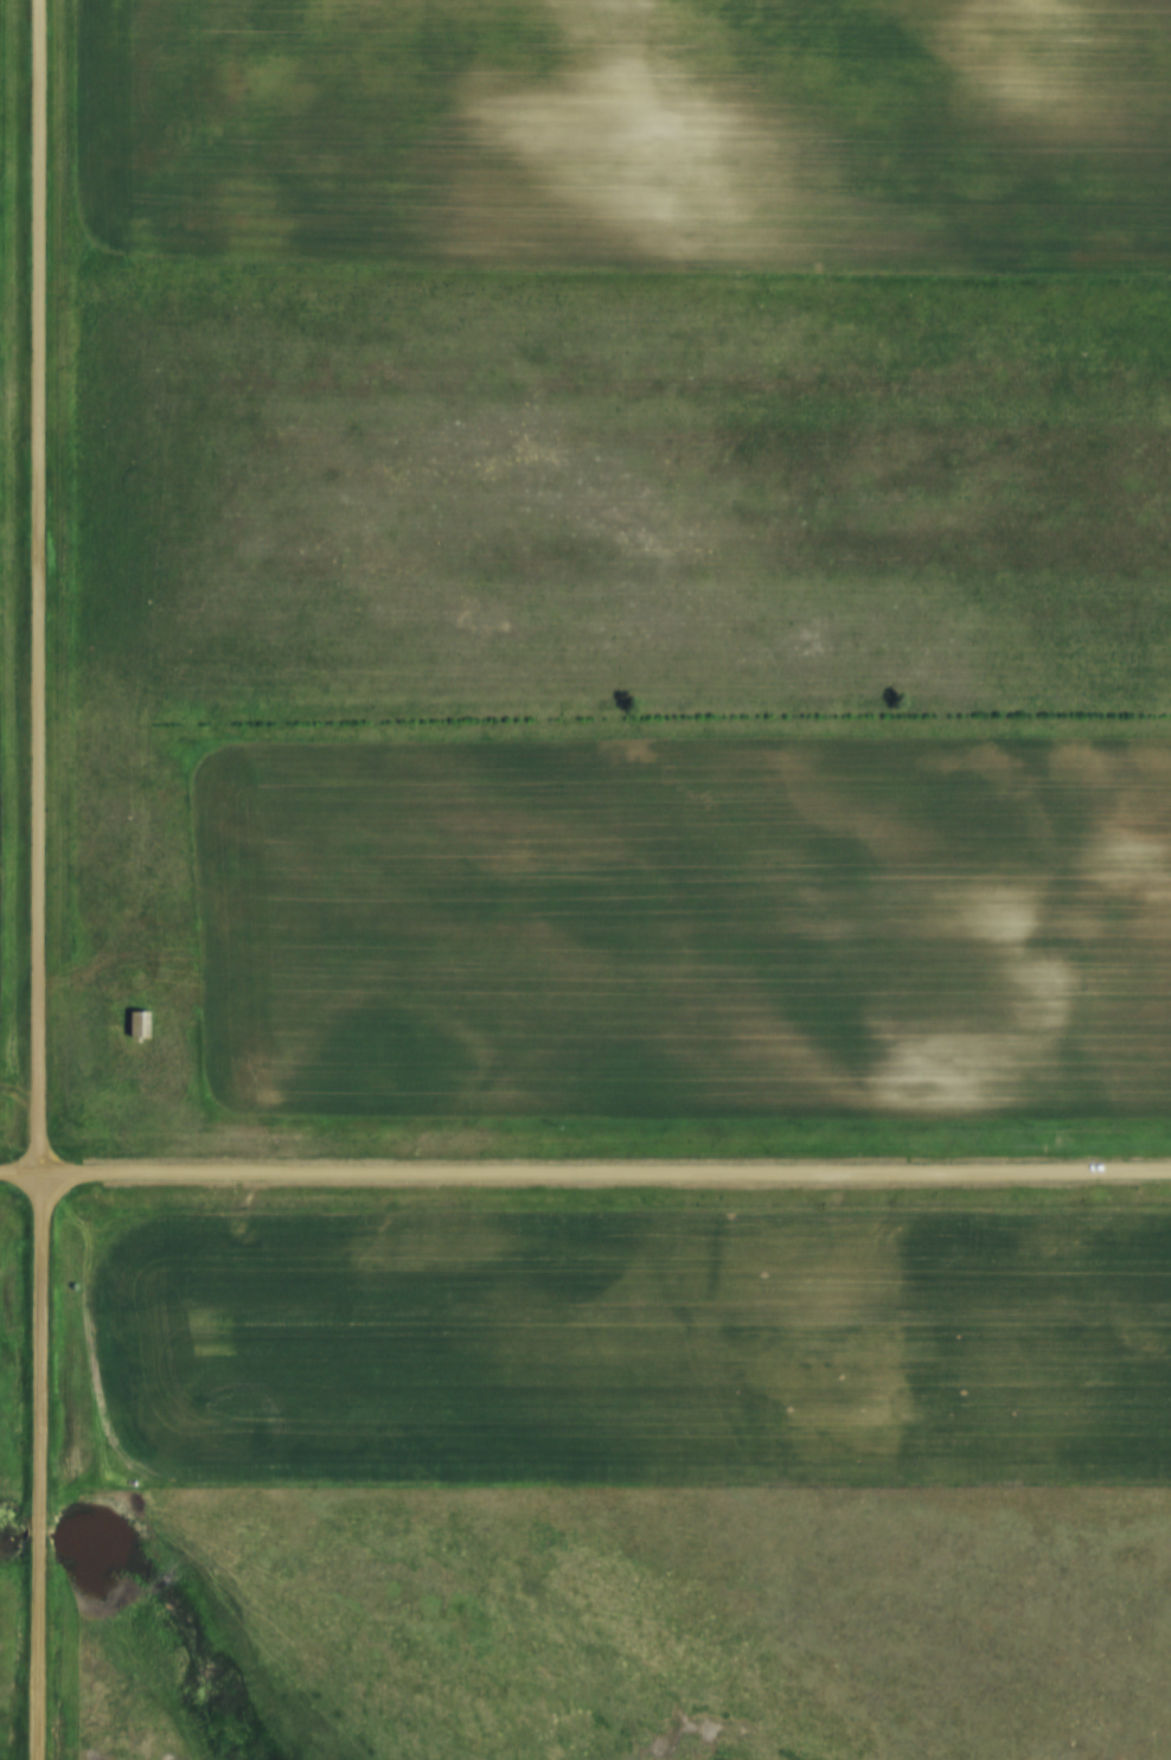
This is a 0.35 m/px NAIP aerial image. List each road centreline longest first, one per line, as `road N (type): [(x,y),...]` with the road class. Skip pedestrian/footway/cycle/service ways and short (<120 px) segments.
road 1 (residential): [(40,0),(41,1759)]
road 2 (tertiary): [(1170,1182),(0,1174)]

